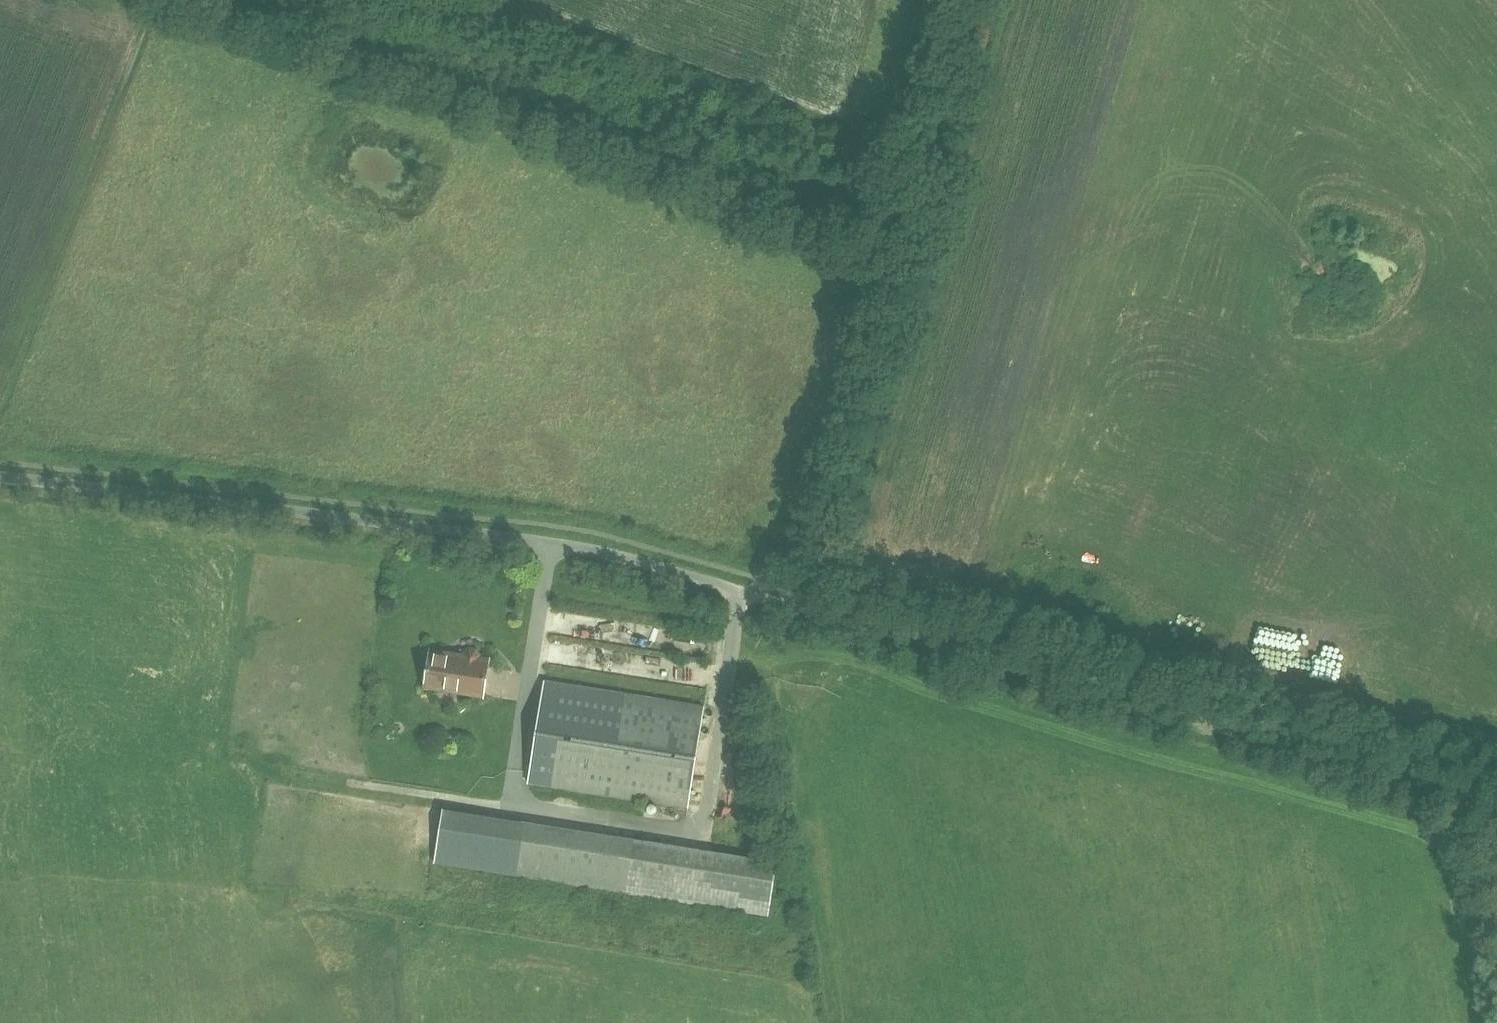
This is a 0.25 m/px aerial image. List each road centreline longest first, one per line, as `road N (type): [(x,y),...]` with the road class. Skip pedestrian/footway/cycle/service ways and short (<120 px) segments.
road 1 (track): [(1496,812),(792,614)]

